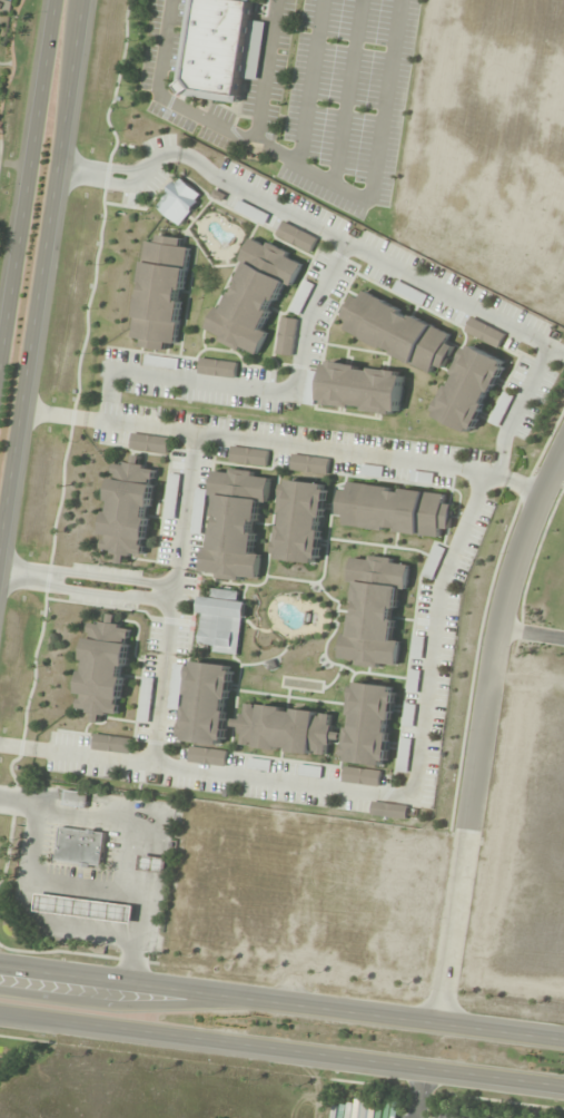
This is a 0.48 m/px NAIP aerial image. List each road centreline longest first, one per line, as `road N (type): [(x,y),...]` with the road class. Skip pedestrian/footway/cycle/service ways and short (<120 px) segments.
road 1 (residential): [(563,444),(504,581),(438,1022)]
road 2 (secondary): [(563,1039),(0,964)]
road 3 (secondary): [(0,1014),(563,1087)]
road 4 (secondary): [(0,541),(80,0)]
road 5 (secondary): [(56,0),(0,346)]

